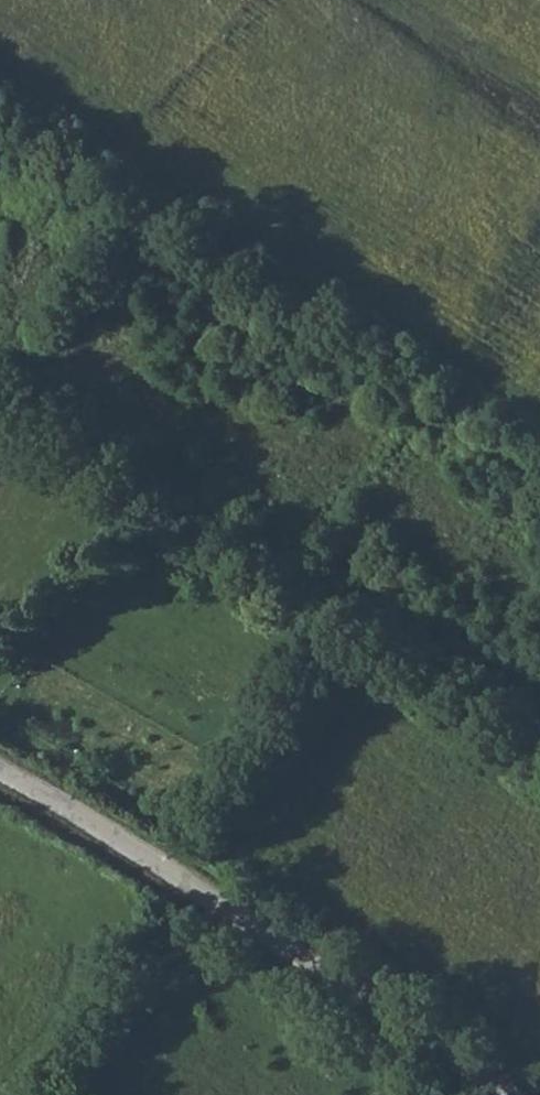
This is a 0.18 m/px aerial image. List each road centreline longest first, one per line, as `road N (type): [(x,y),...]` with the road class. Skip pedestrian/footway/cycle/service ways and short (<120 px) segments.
road 1 (unclassified): [(508,1094),(0,770)]

